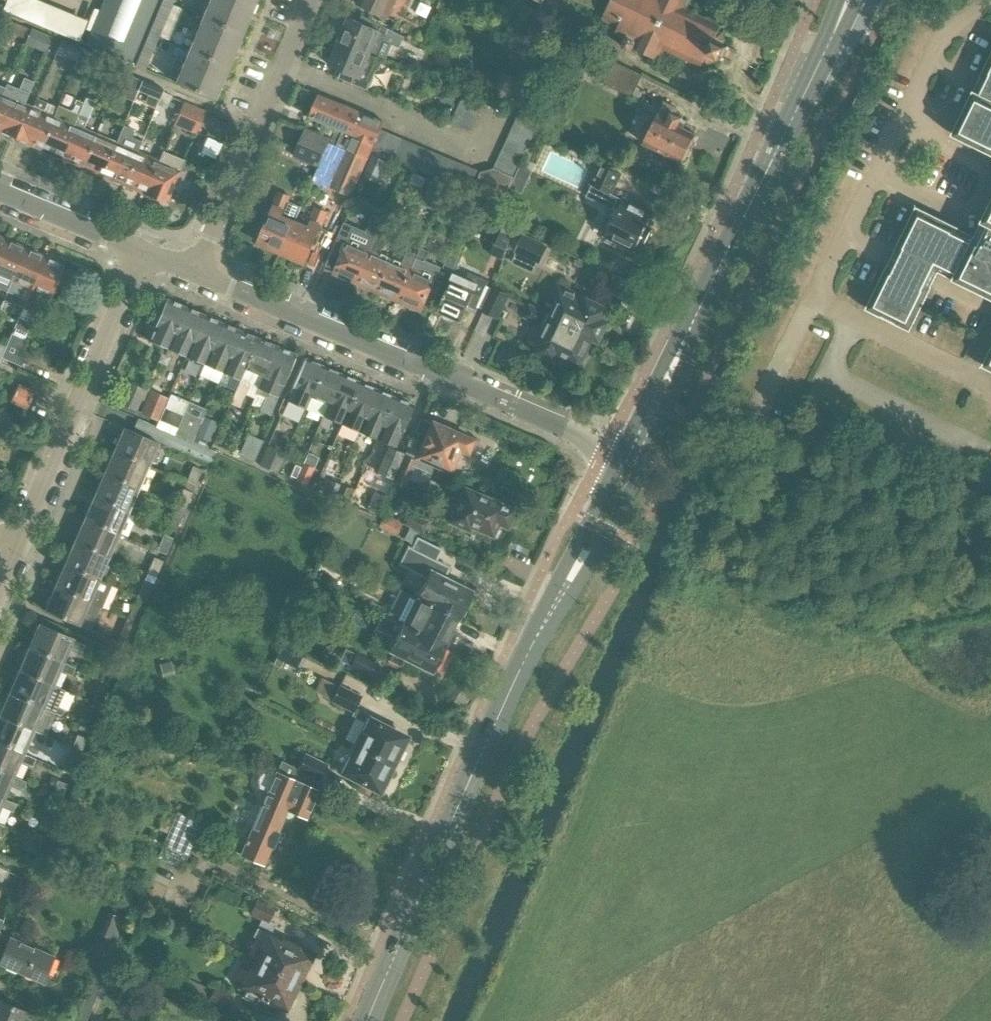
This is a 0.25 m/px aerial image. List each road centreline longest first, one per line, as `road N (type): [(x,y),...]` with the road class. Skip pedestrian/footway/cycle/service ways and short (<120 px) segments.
road 1 (residential): [(197,274),(621,454)]
road 2 (secondary): [(478,762),(643,463)]
road 3 (secondary): [(621,454),(527,640),(478,762)]
road 4 (residential): [(9,557),(143,252)]
road 5 (residential): [(197,274),(310,0)]
road 6 (secondary): [(756,195),(706,276),(621,454)]
road 7 (secondary): [(643,463),(756,195)]
road 8 (secondary): [(370,1020),(478,762)]
road 9 (secondary): [(756,195),(847,0)]
road 10 (residential): [(0,192),(143,252)]

